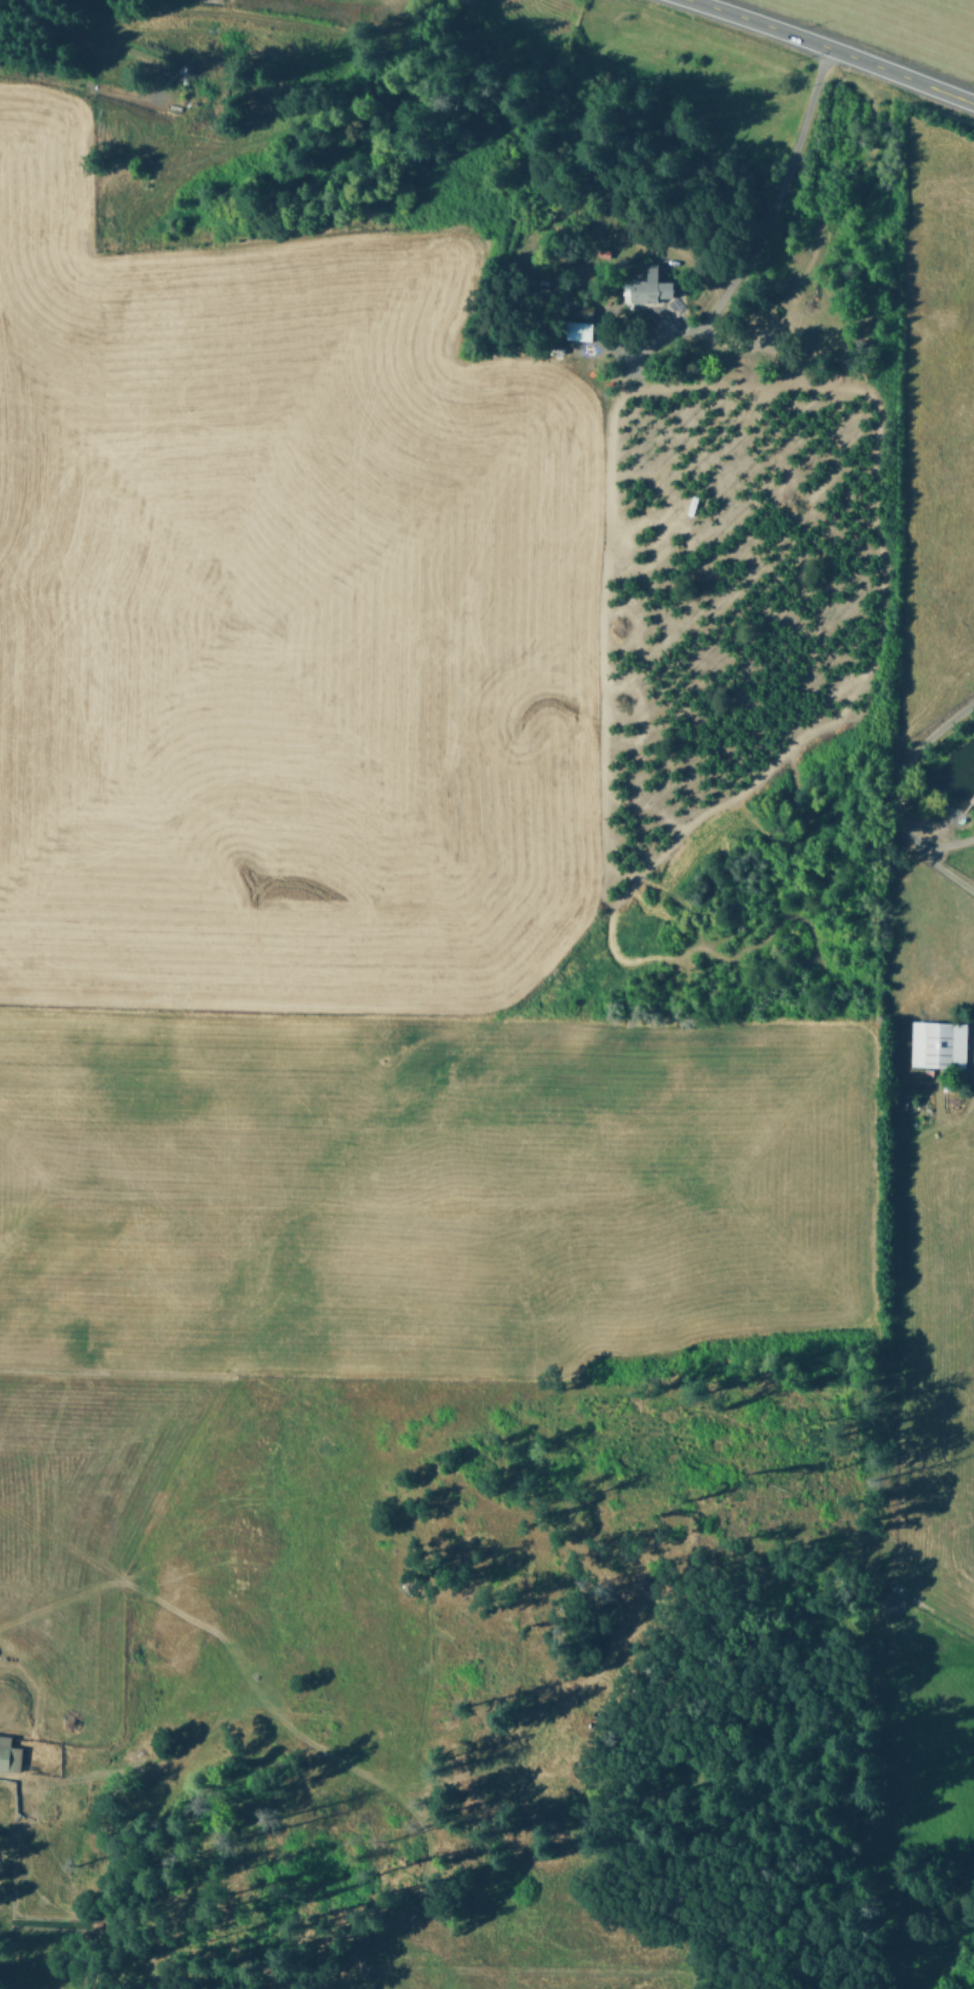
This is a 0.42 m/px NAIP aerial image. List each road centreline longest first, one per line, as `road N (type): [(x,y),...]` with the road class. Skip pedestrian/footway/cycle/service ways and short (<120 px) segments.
road 1 (primary): [(973,103),(690,0)]

